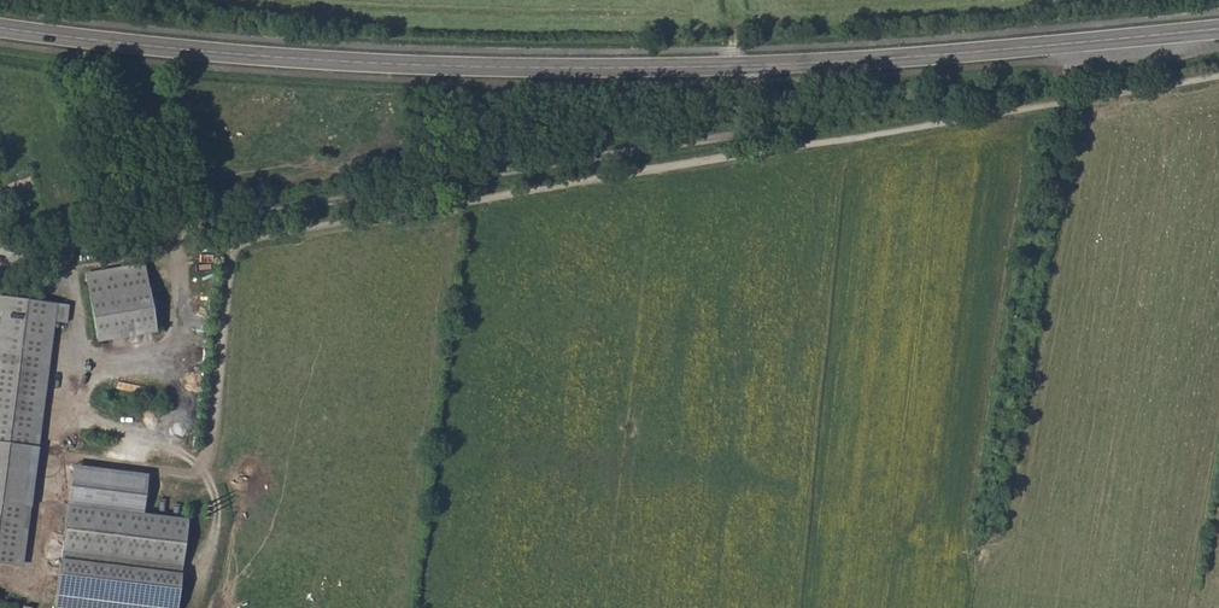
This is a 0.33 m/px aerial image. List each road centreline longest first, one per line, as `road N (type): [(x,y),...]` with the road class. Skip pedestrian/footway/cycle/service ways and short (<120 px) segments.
road 1 (track): [(1218,76),(67,266),(0,260)]
road 2 (tertiary): [(0,28),(328,60),(596,67),(869,59),(1218,28)]
road 3 (track): [(0,260),(1062,79),(1068,43)]

